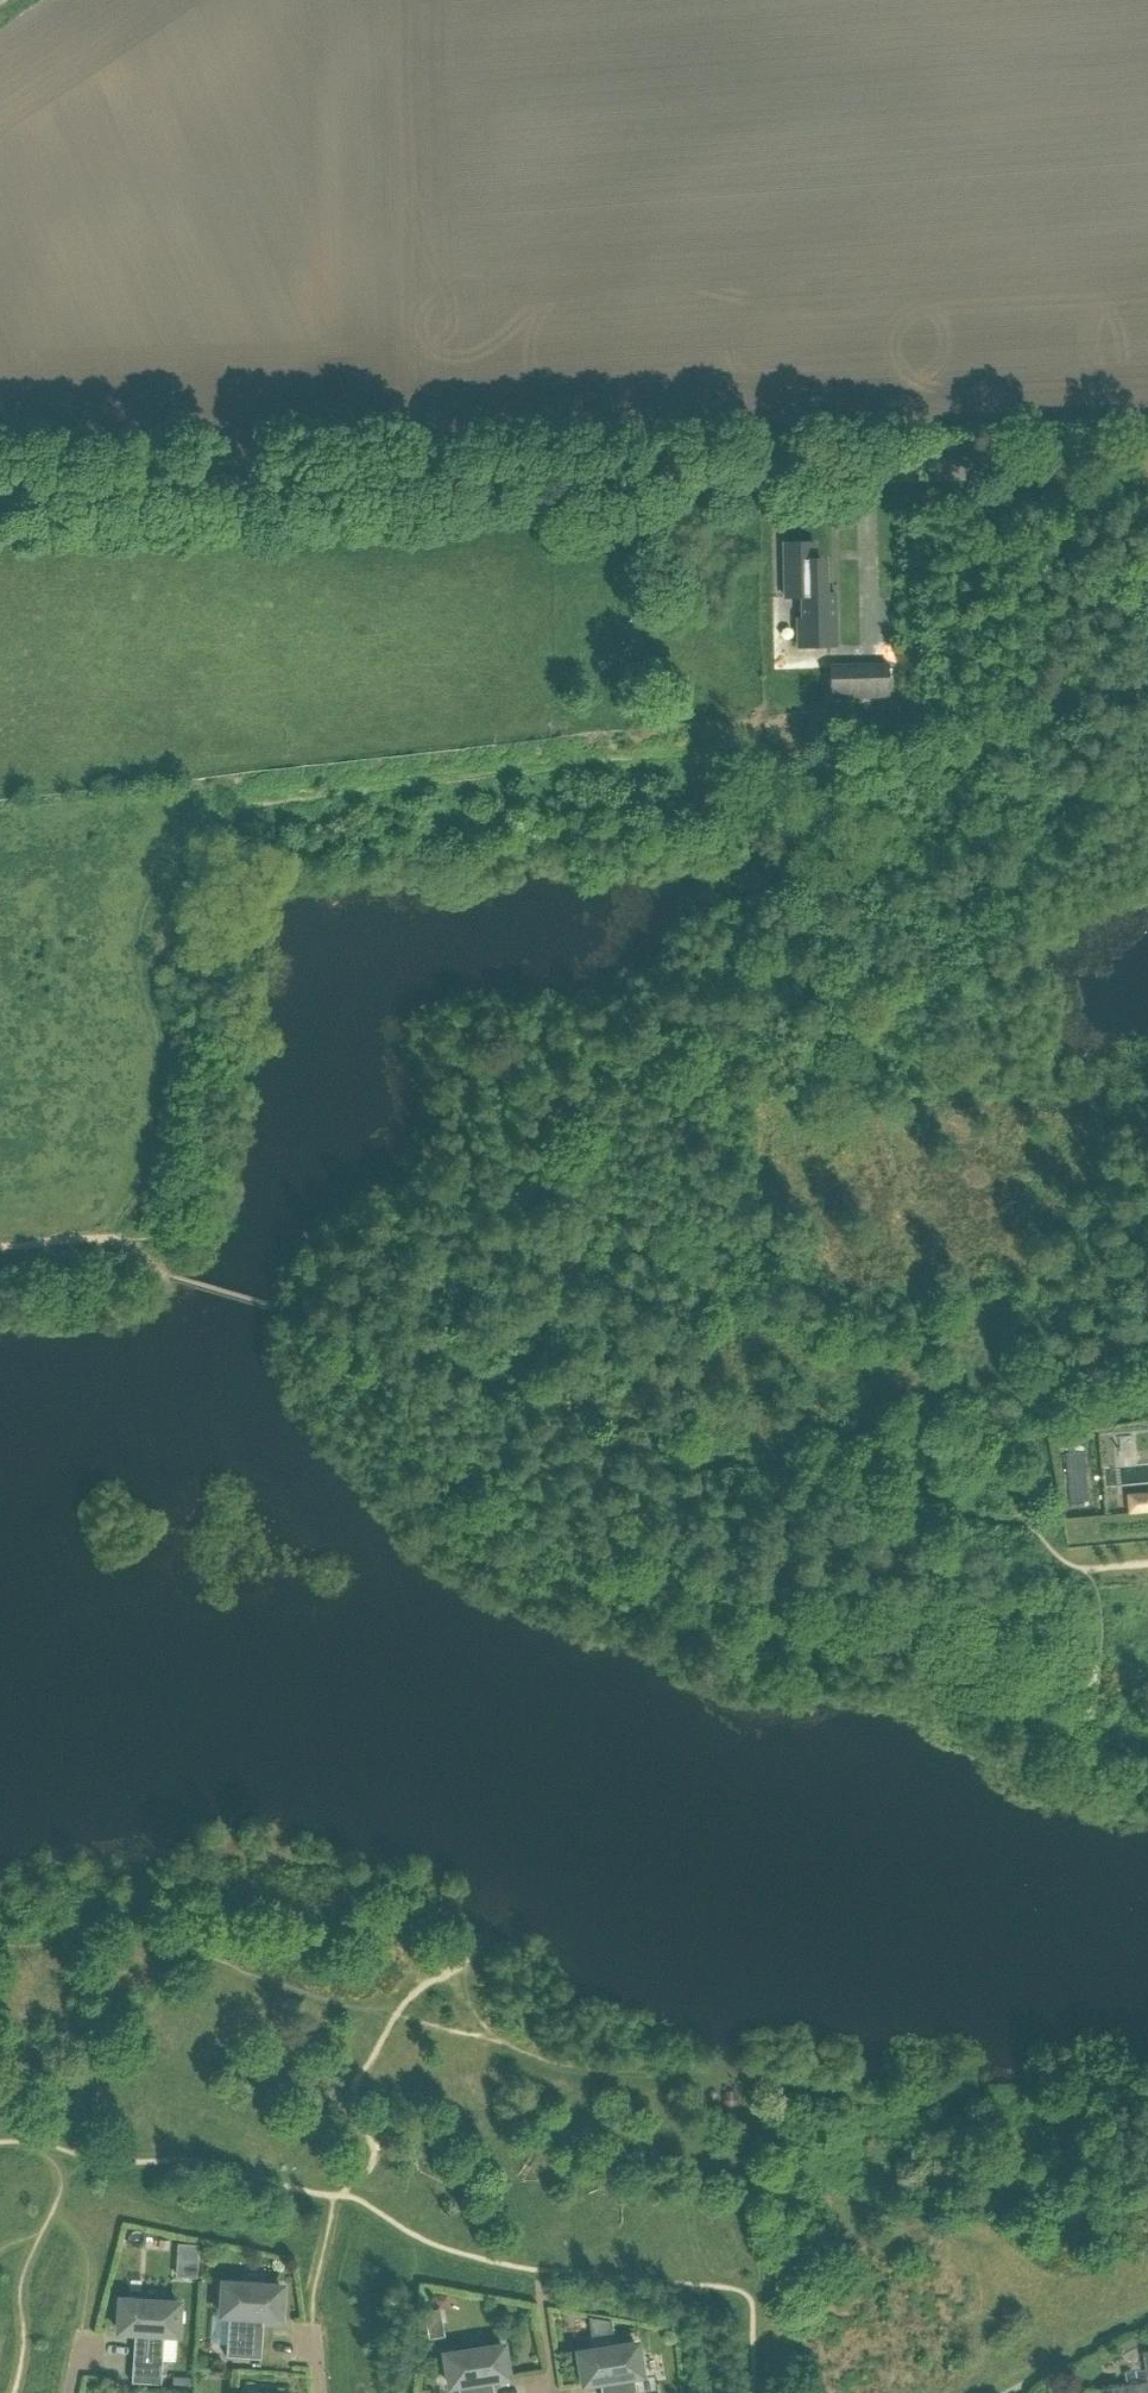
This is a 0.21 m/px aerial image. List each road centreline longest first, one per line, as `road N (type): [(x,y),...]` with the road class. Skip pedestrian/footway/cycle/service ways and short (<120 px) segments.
road 1 (unclassified): [(1147,466),(0,490)]

